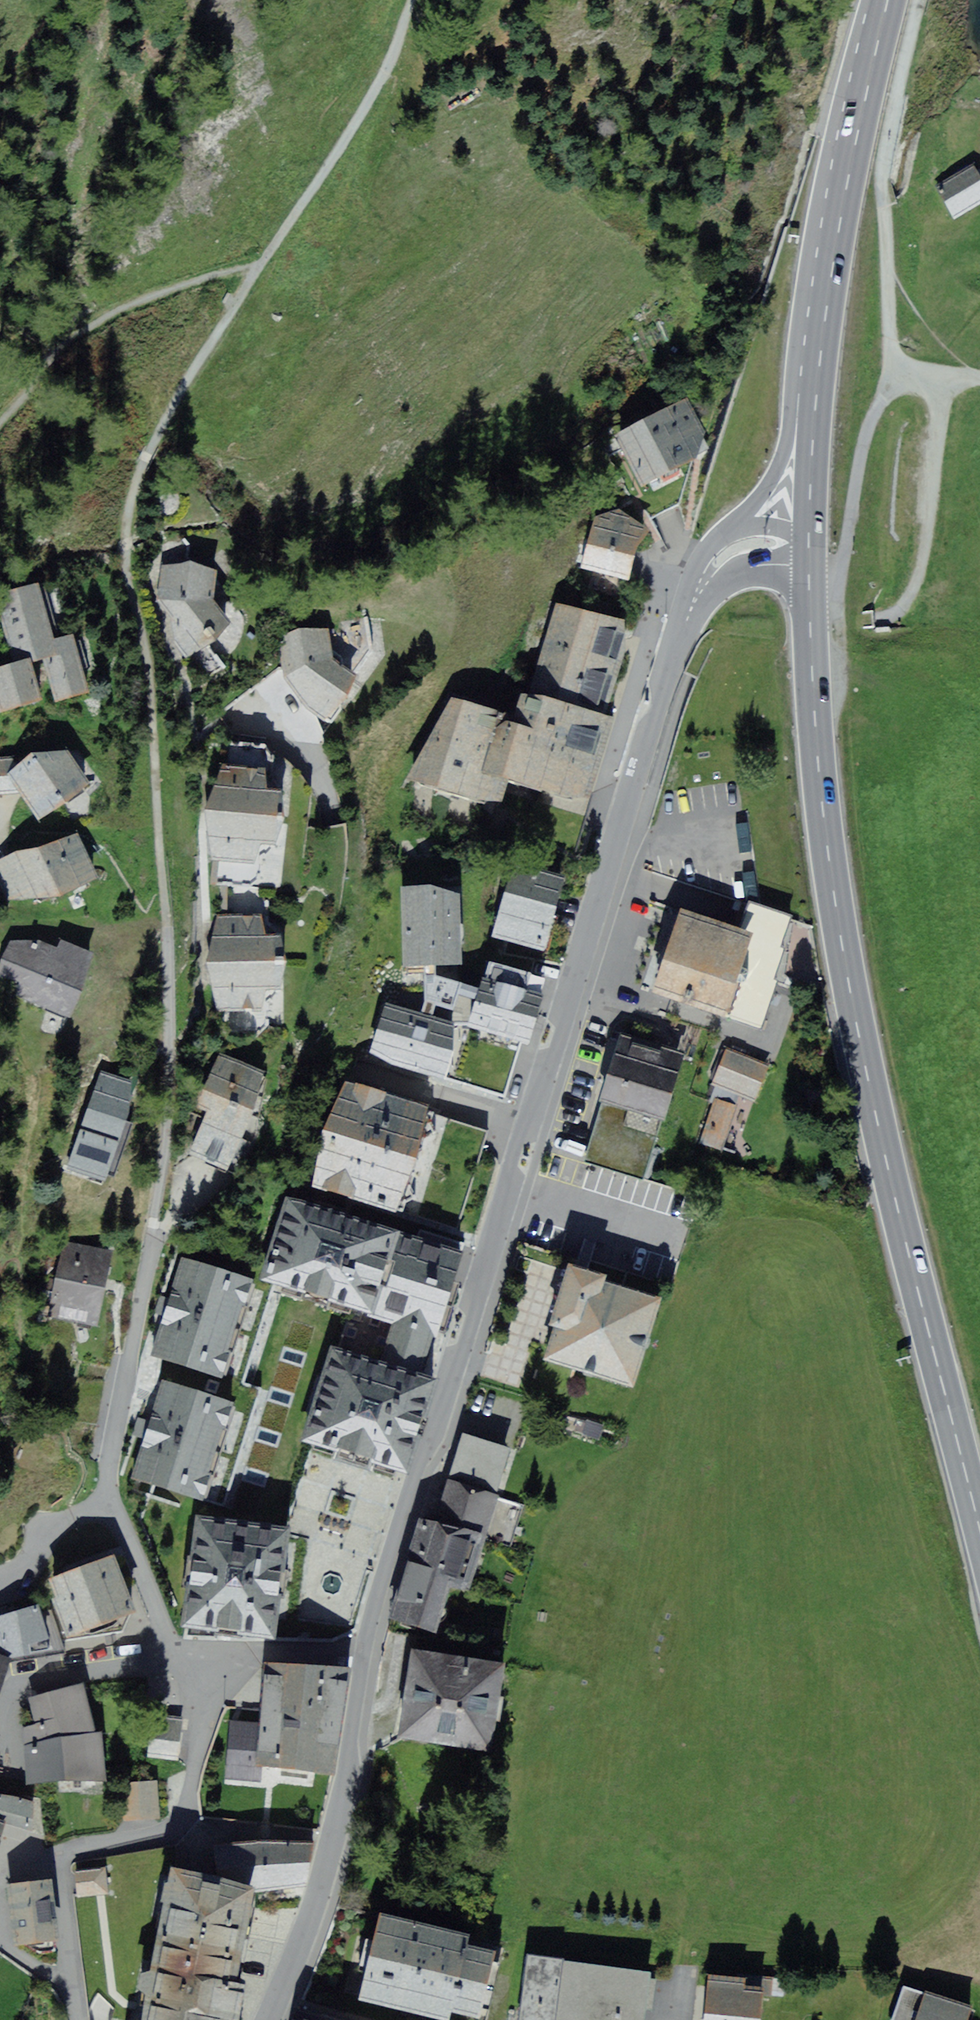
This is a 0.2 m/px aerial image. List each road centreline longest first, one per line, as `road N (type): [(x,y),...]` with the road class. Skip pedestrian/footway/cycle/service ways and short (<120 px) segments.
road 1 (residential): [(363,1651),(660,698),(710,568)]
road 2 (primary): [(979,1526),(883,1154),(837,917),(814,729),(809,544)]
road 3 (track): [(153,1224),(170,1072),(168,943),(147,650),(124,537),(148,456),(197,359),(265,270)]
road 4 (residential): [(77,2019),(53,1860),(89,1847),(176,1839),(214,1656)]
road 5 (residential): [(187,1658),(167,1637),(112,1497),(109,1467),(153,1224)]
road 6 (primary): [(815,407),(837,239),(888,0)]
road 7 (track): [(814,729),(839,688),(836,597),(861,462),(888,387),(905,365)]
road 8 (residential): [(269,2019),(331,1849),(363,1651)]
road 9 (track): [(905,365),(889,315),(883,191),(920,0)]
road 10 (track): [(265,270),(379,92),(416,0)]
road 11 (unclassified): [(815,407),(710,568)]
road 12 (residential): [(214,1656),(363,1651)]
road 13 (primary): [(809,544),(815,407)]

